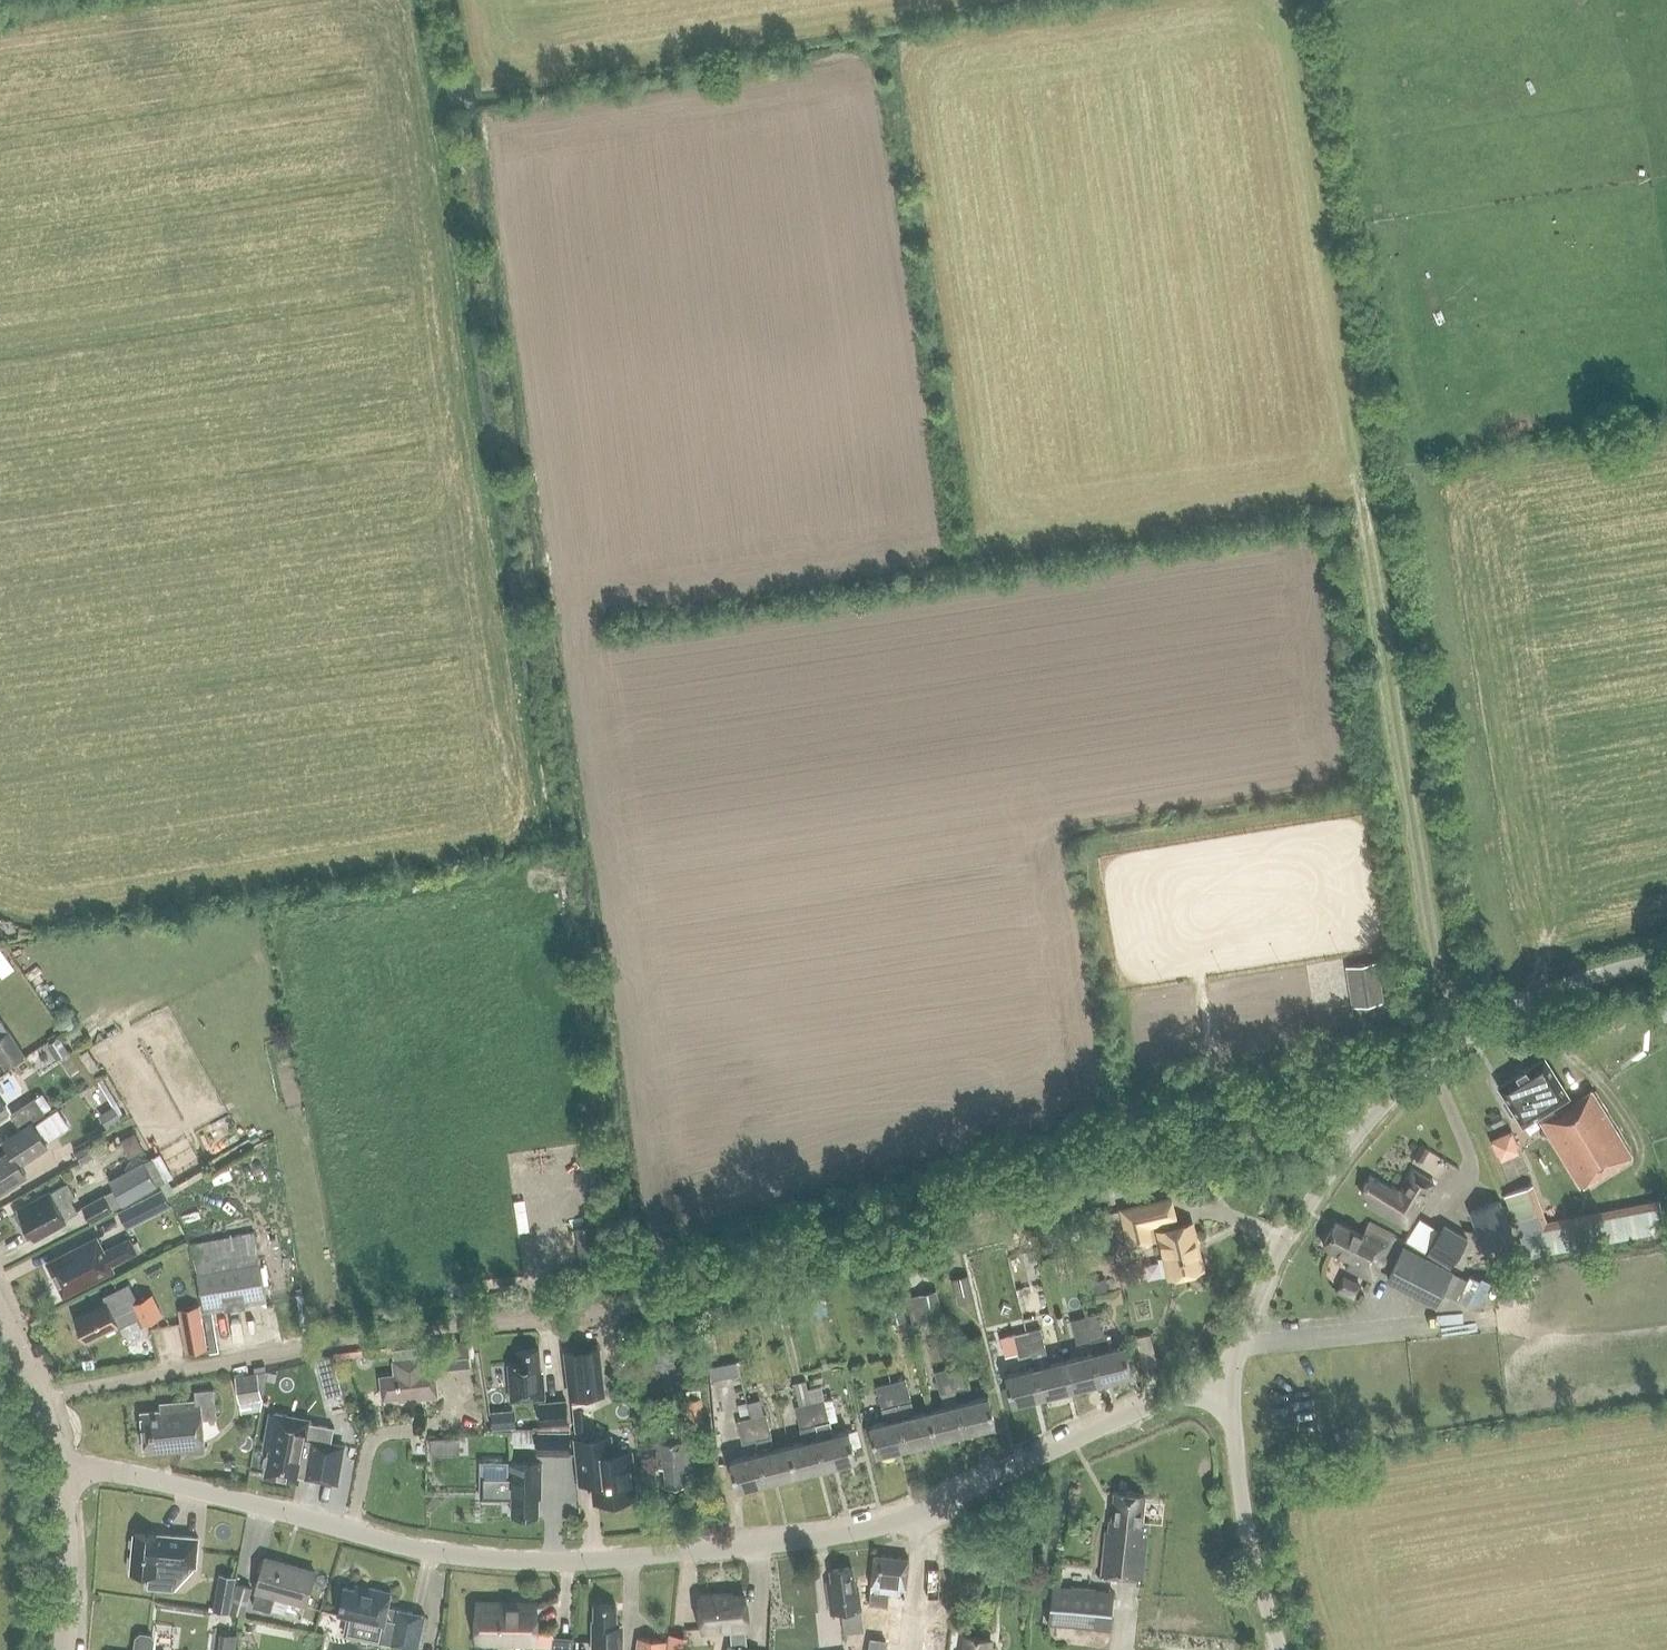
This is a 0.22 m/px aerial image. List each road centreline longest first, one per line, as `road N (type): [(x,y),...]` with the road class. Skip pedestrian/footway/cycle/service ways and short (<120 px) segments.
road 1 (track): [(39,1391),(702,1285),(990,1221),(1369,1120)]
road 2 (residential): [(63,1467),(212,1492),(450,1558),(538,1564),(630,1558),(880,1521),(1221,1383)]
road 3 (unclassified): [(1221,1383),(1275,1257),(1376,1112),(1495,1014),(1666,957)]
road 4 (unclassified): [(1282,1649),(1221,1383)]
road 5 (tertiary): [(67,1649),(63,1467)]
road 6 (tertiary): [(63,1467),(39,1391),(0,1308)]

